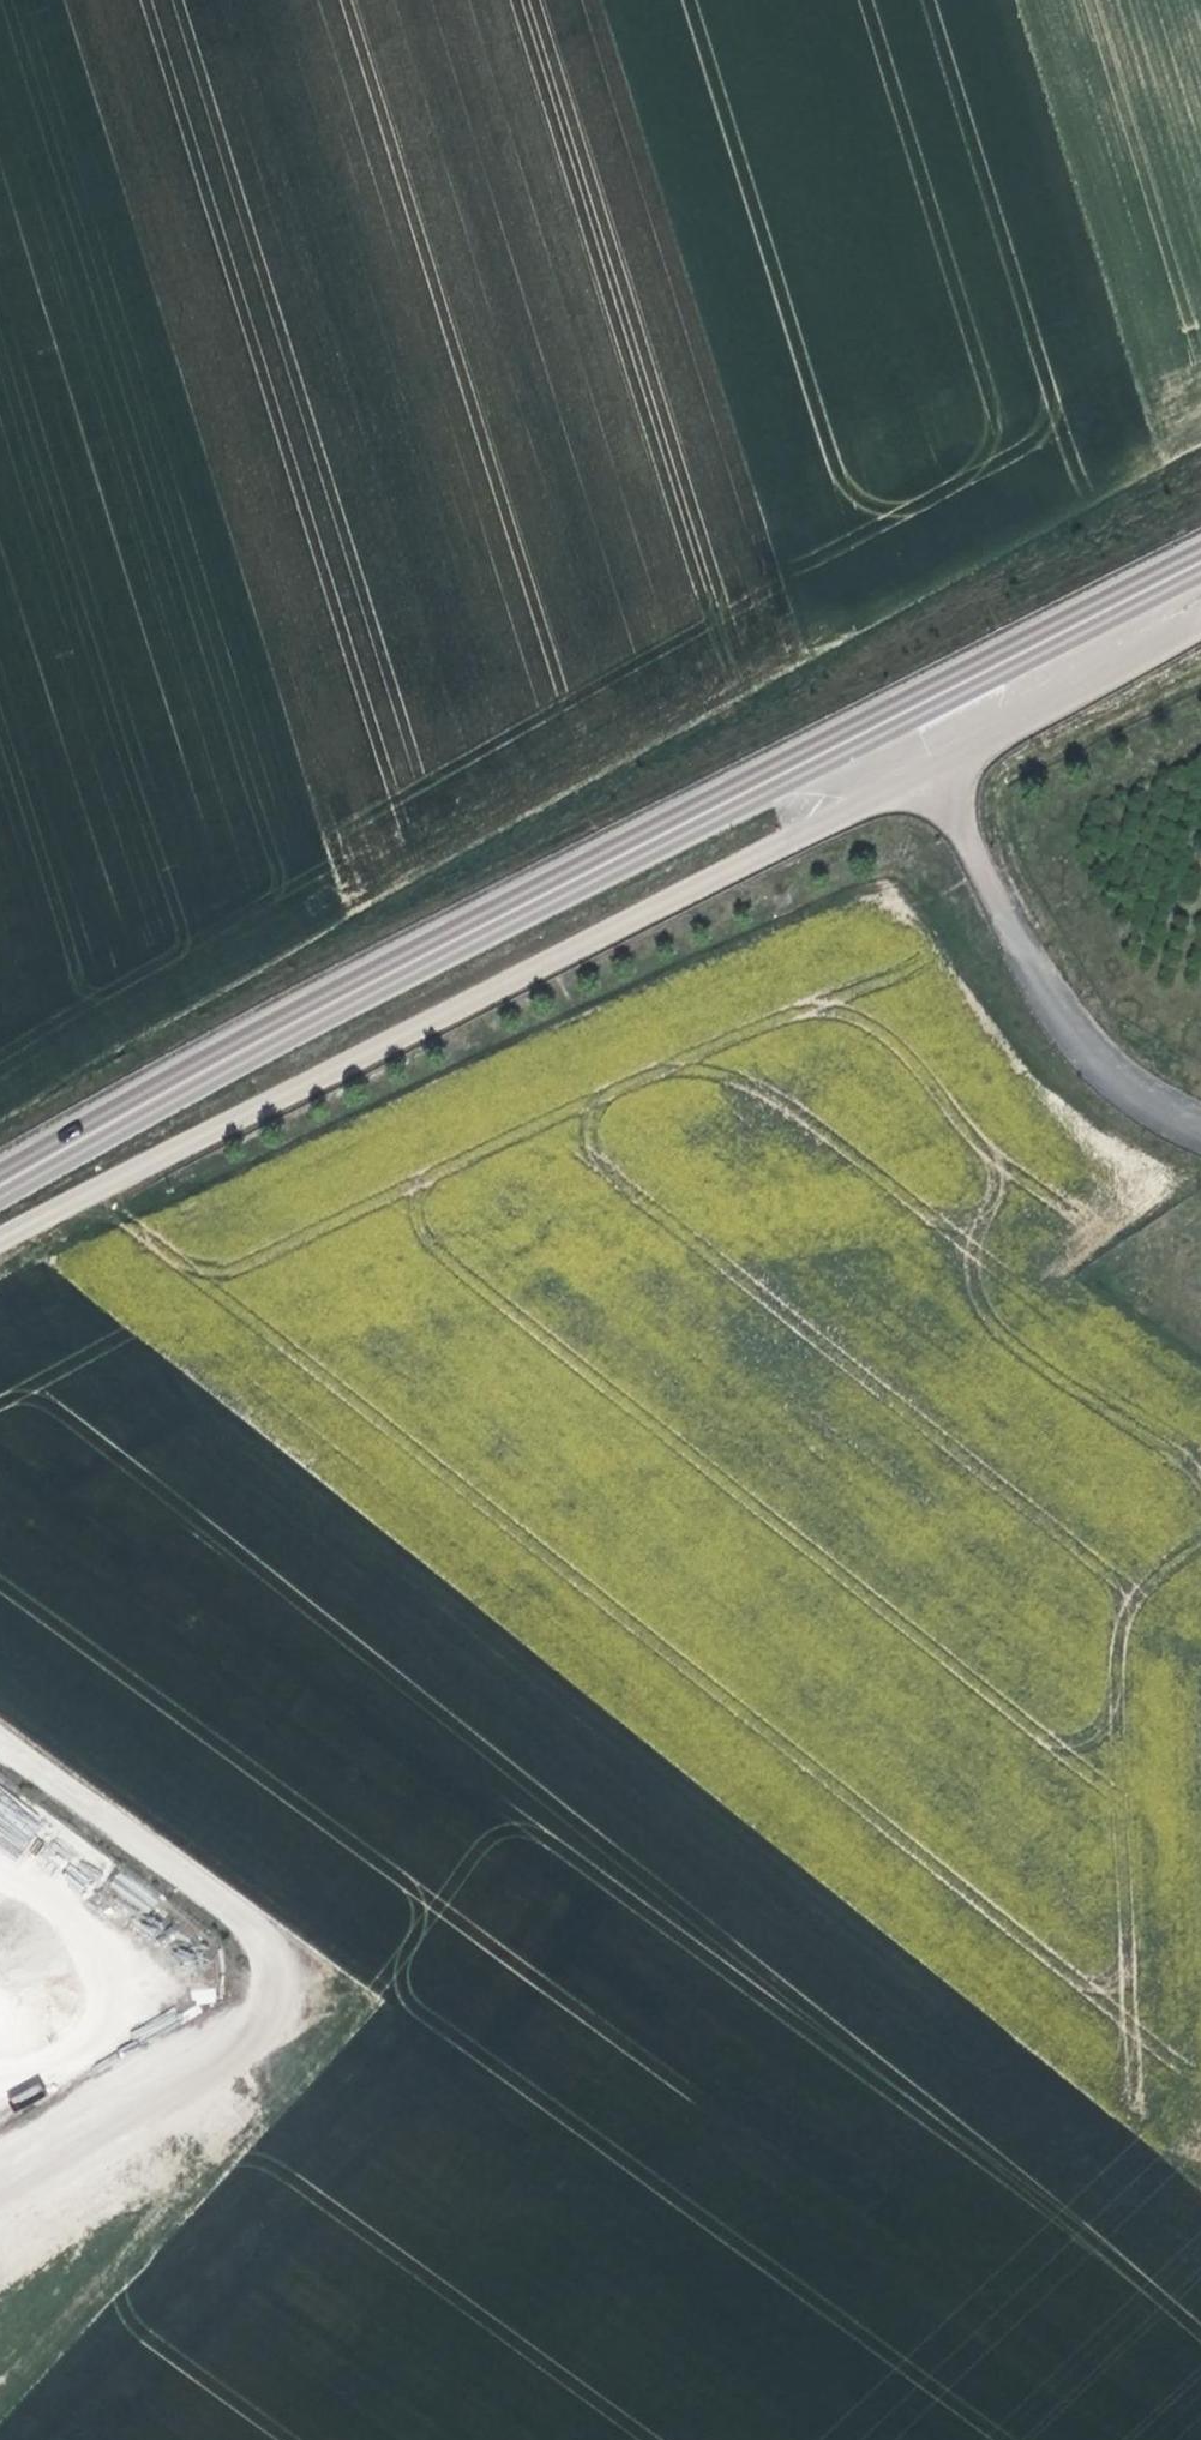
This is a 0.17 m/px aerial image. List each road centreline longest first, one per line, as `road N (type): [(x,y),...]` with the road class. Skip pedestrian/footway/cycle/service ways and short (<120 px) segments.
road 1 (primary): [(0,1185),(578,878),(1200,563)]
road 2 (unclassified): [(0,2178),(248,2041)]

